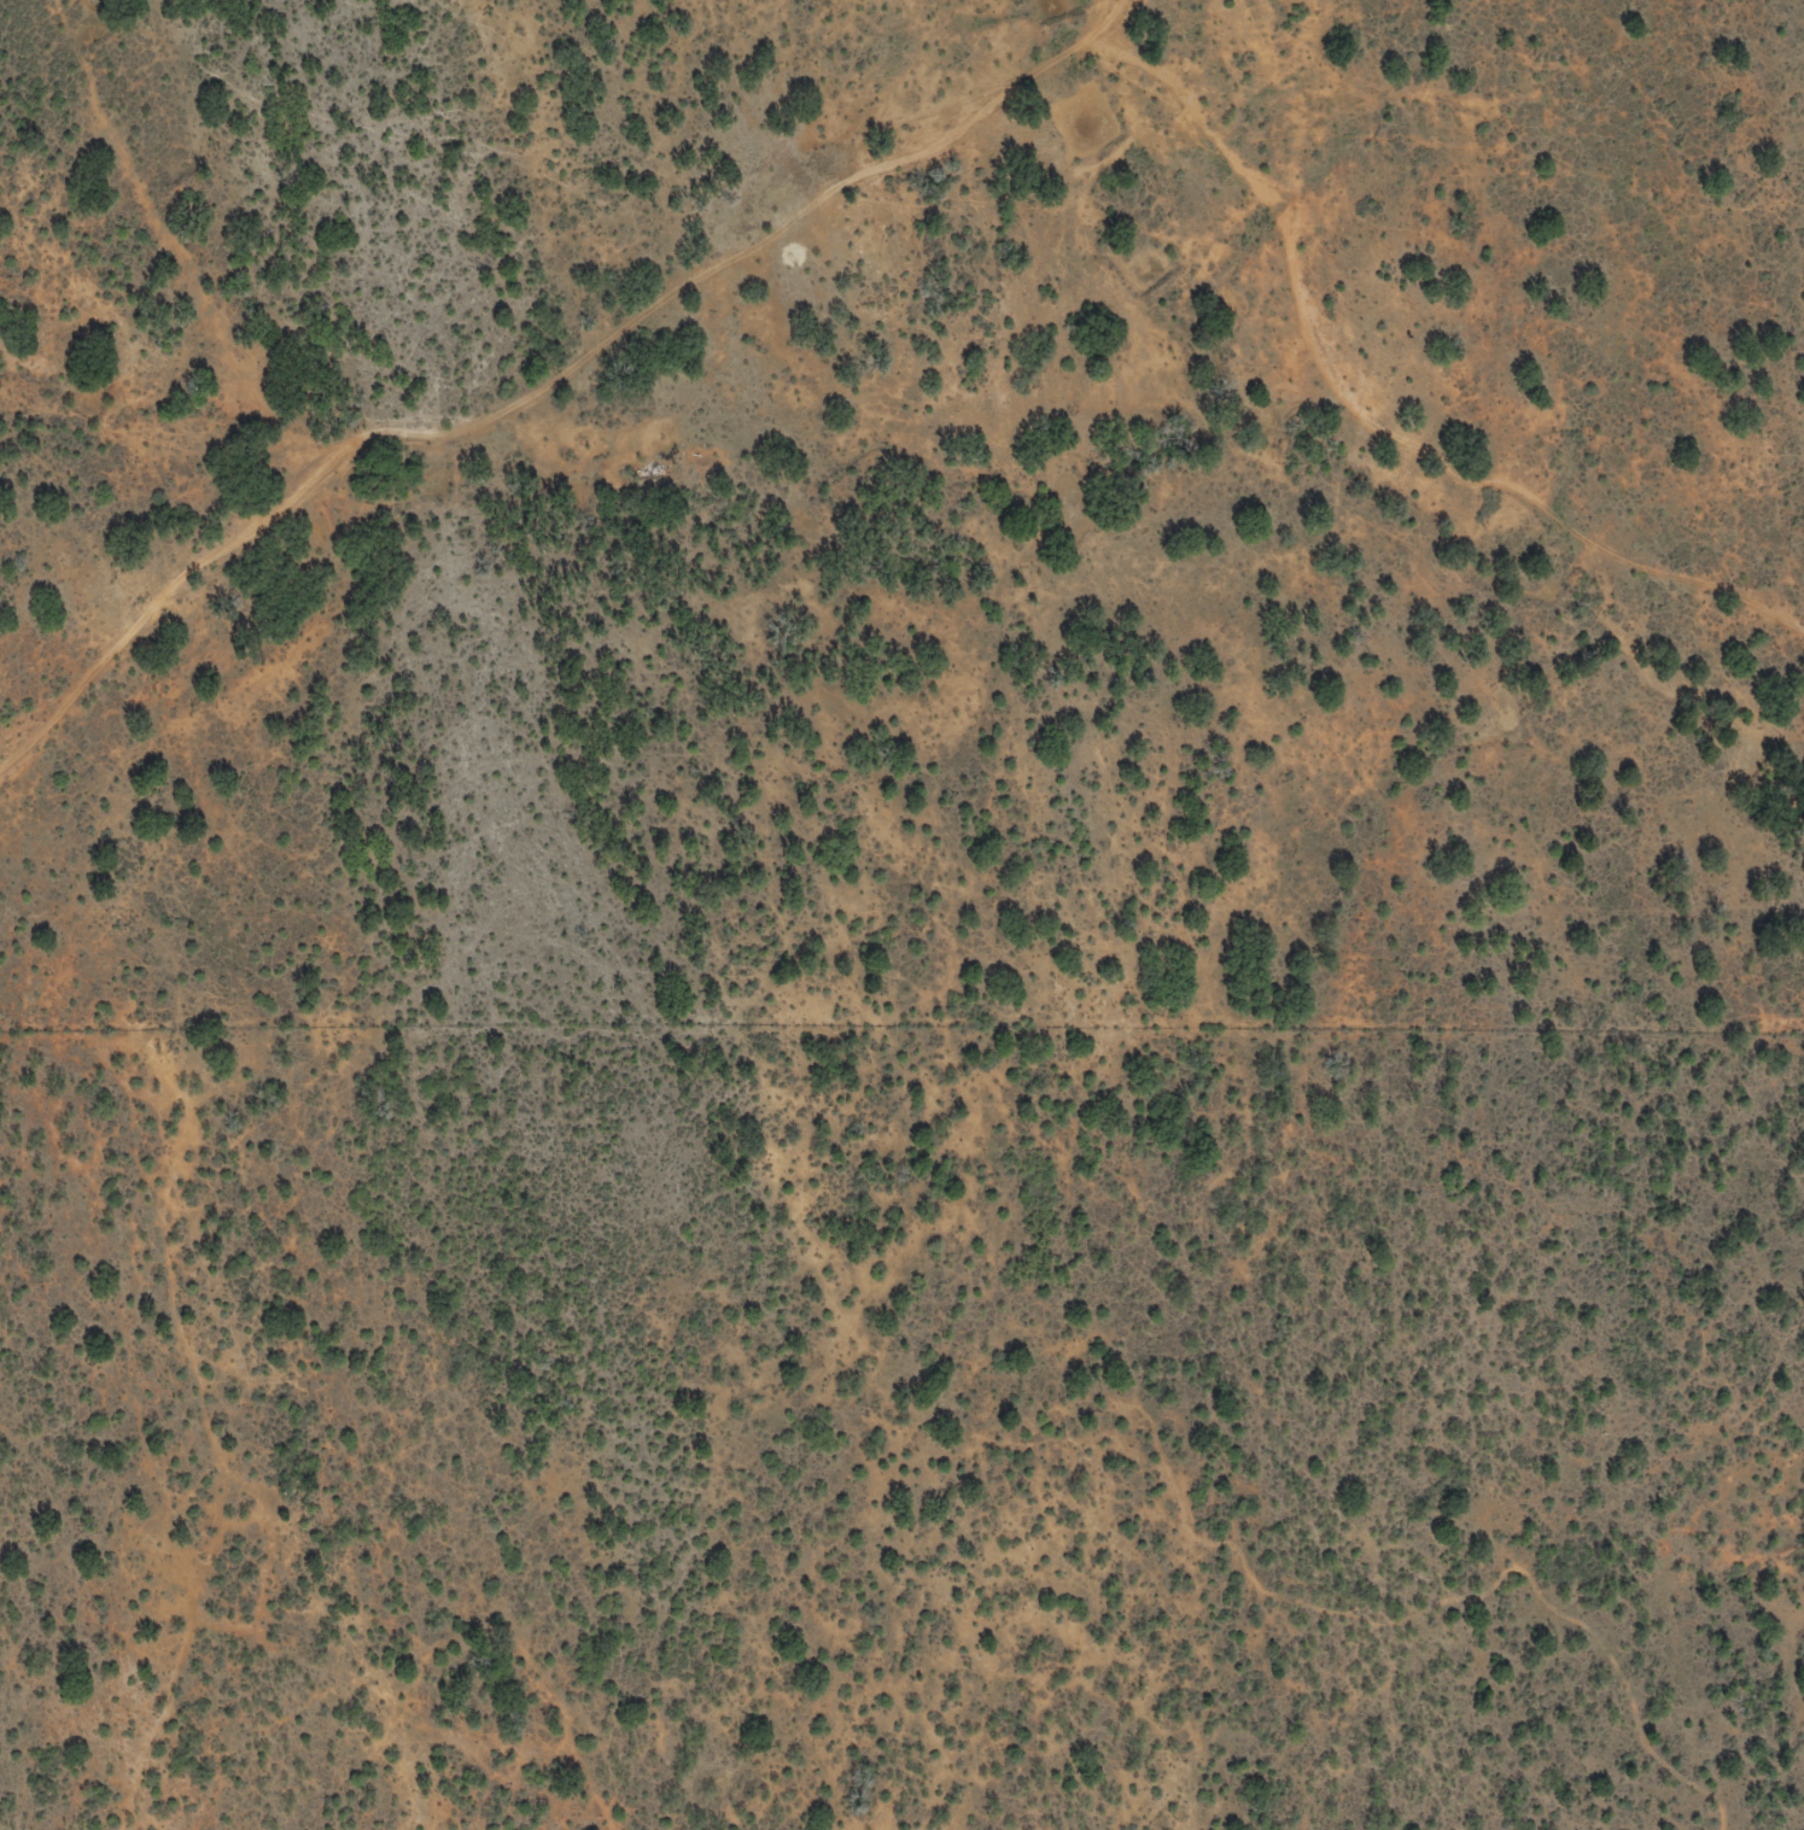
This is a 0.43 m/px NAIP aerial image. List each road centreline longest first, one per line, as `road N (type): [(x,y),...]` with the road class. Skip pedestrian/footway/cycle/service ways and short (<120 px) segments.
road 1 (residential): [(1107,0),(806,271),(537,445),(387,451),(316,505),(142,679),(35,829),(0,844)]

